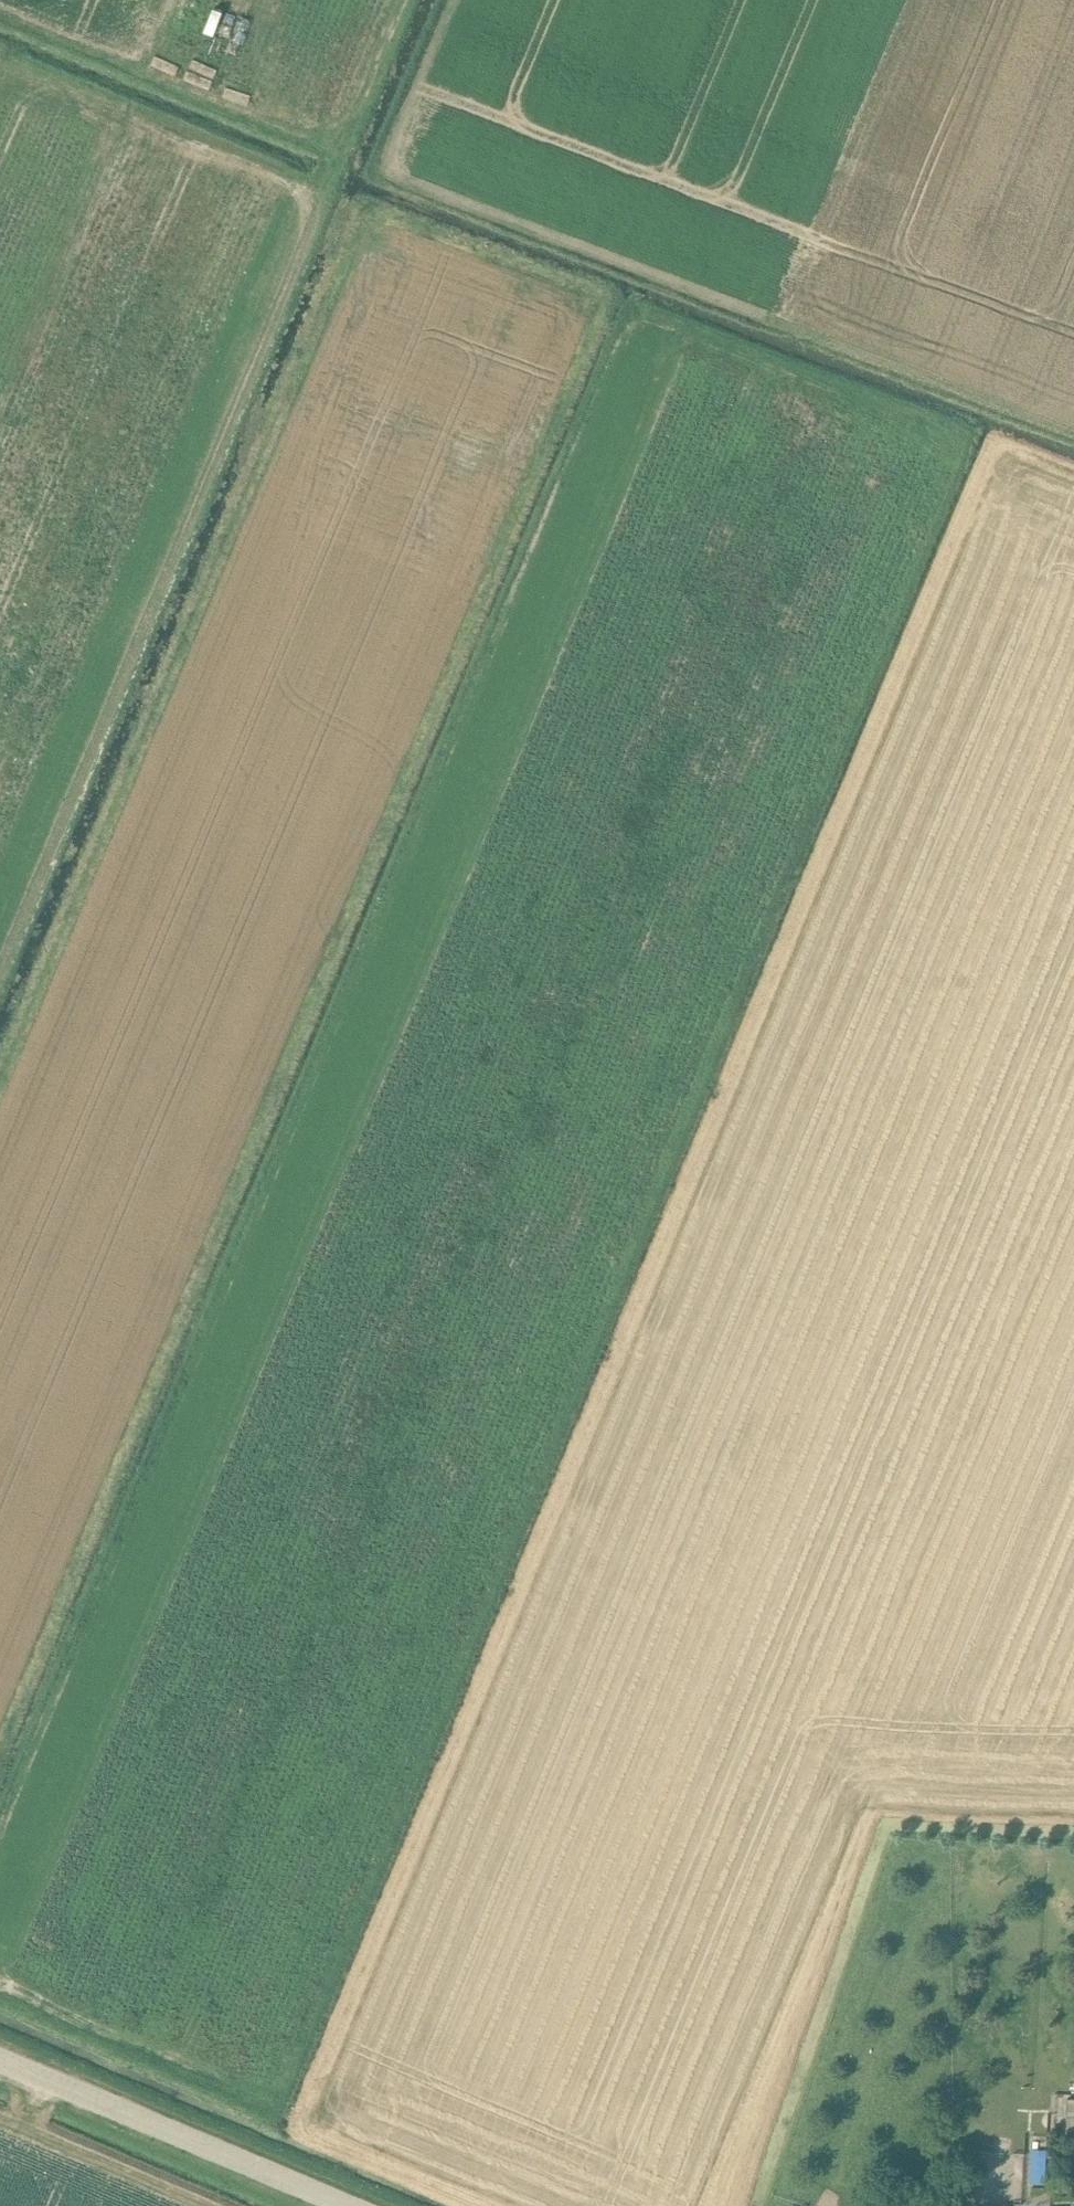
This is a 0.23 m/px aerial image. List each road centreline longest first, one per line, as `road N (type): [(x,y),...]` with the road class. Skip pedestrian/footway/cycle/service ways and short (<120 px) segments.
road 1 (track): [(732,2205),(874,1821),(891,1815),(1056,1821)]
road 2 (unclassified): [(344,2205),(0,2061)]

